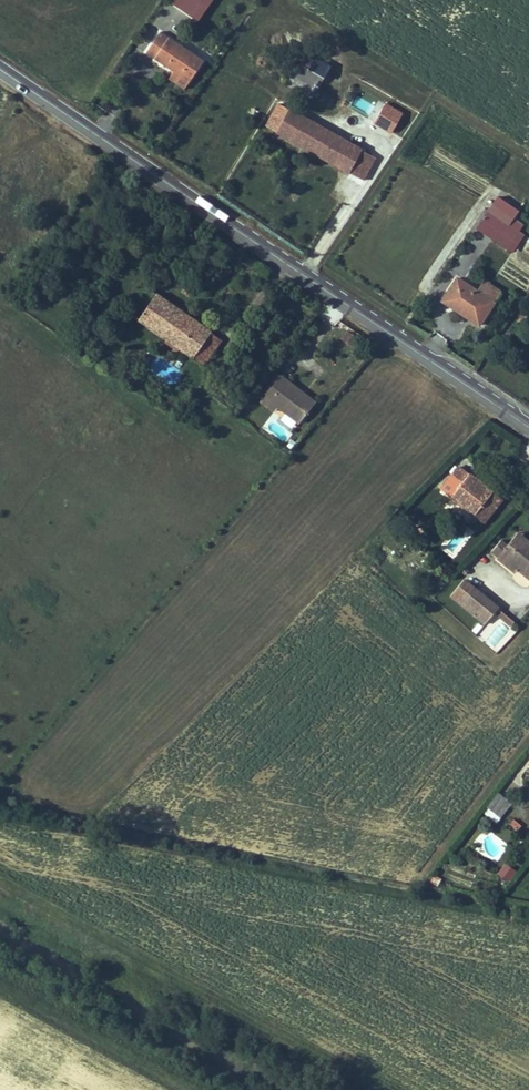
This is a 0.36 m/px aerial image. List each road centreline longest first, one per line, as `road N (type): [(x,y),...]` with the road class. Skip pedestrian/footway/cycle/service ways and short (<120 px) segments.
road 1 (secondary): [(0,71),(528,426)]

